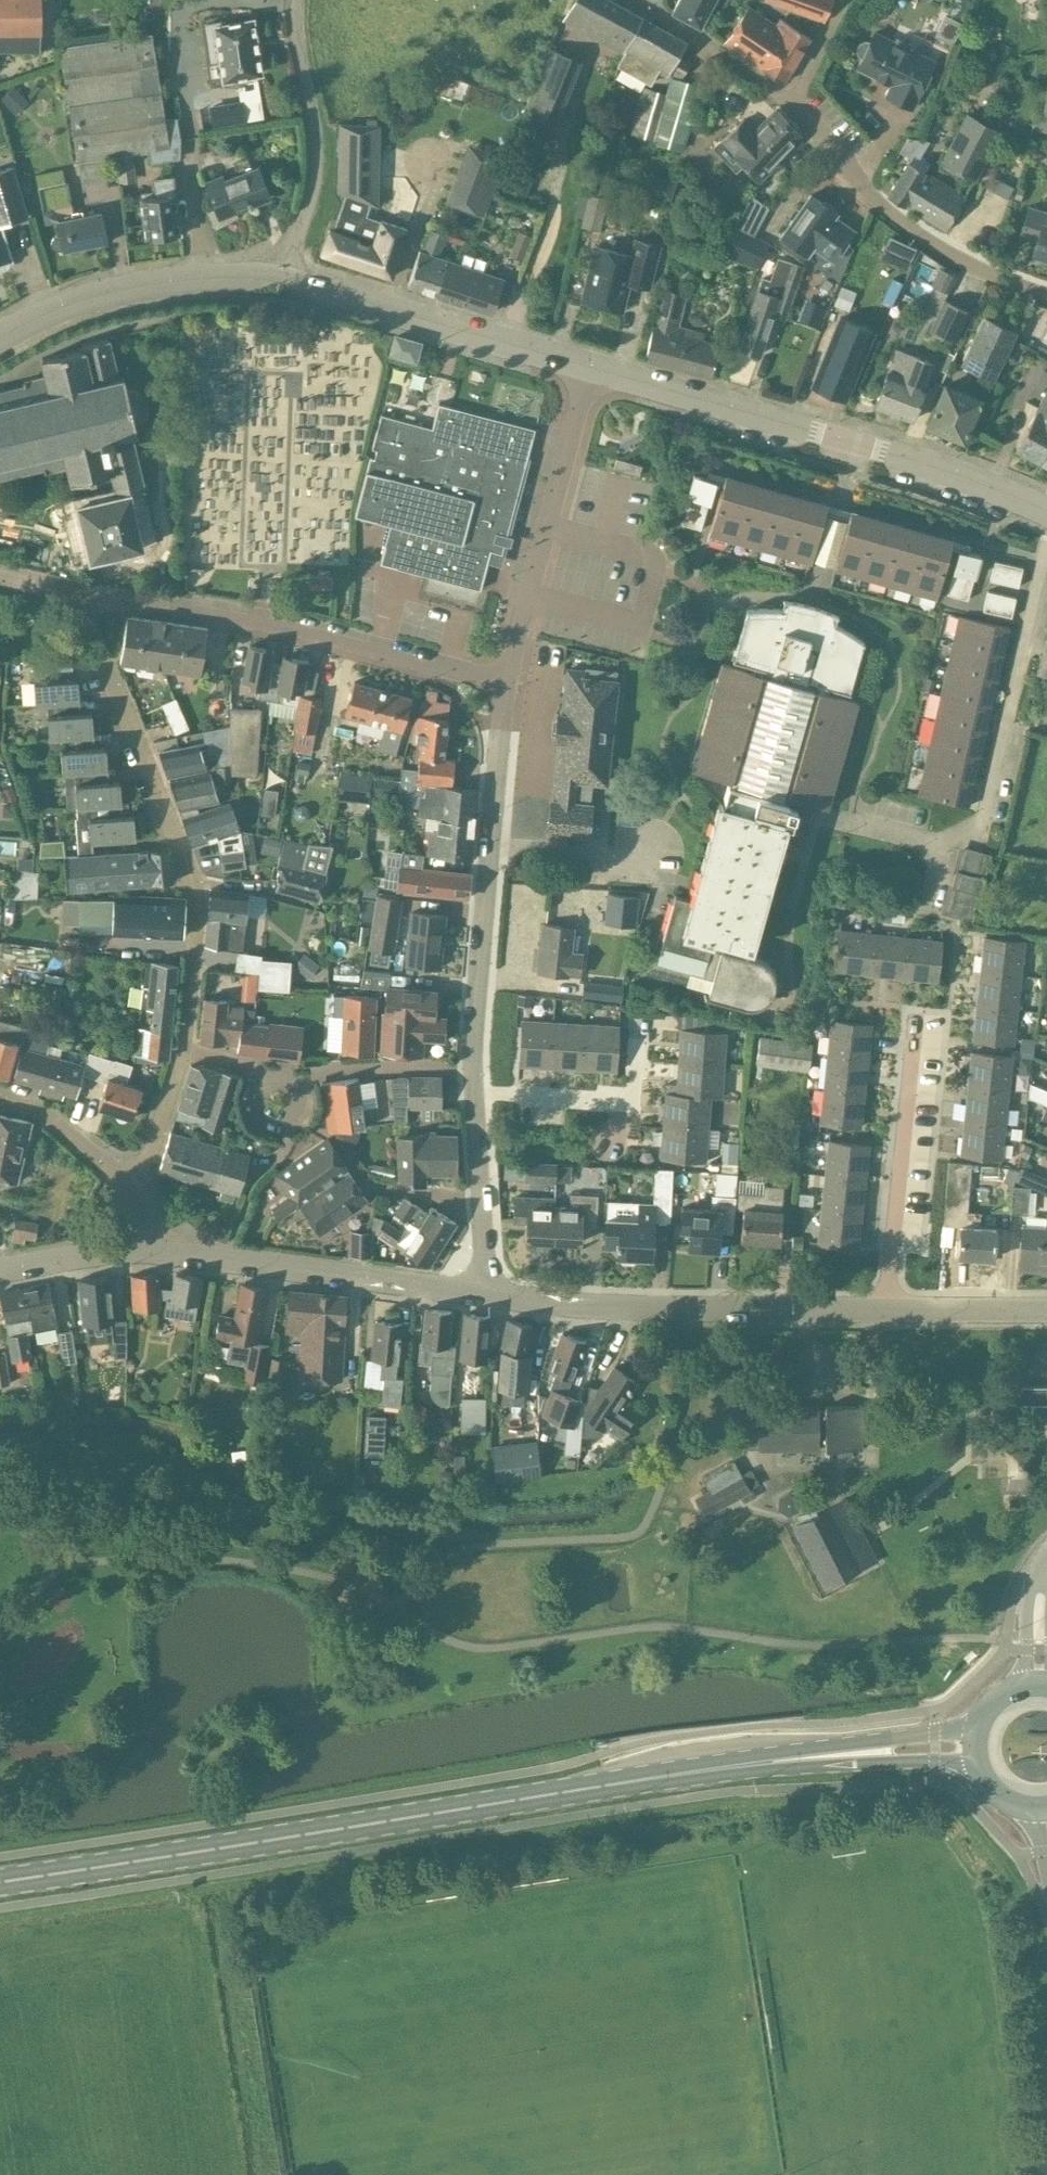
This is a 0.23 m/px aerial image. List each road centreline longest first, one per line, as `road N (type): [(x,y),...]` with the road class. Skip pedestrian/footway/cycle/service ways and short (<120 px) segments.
road 1 (primary): [(0,1882),(794,1758)]
road 2 (tertiary): [(1046,514),(981,480),(588,367)]
road 3 (residential): [(82,592),(199,890),(182,1050)]
road 4 (residential): [(506,680),(275,624),(82,592)]
road 5 (residential): [(886,1309),(588,1309),(484,1293)]
road 6 (residential): [(474,1065),(488,828),(506,680)]
road 7 (residential): [(484,1293),(134,1250)]
road 8 (residential): [(940,843),(978,828),(988,803),(1046,543)]
road 9 (residential): [(1046,295),(965,264),(870,199),(795,103)]
road 10 (residential): [(506,680),(588,367)]
road 11 (tertiary): [(588,367),(337,292),(285,265)]
road 12 (residential): [(886,1309),(917,1009)]
road 13 (tertiary): [(0,334),(67,302),(148,285),(243,280),(285,265)]
road 14 (residential): [(182,1050),(275,1076),(474,1065)]
road 15 (unclassified): [(285,265),(306,209),(315,150),(295,0)]
road 16 (residential): [(474,1092),(629,1104),(634,1025)]
road 17 (residential): [(484,1293),(474,1092)]
road 18 (residential): [(795,103),(700,36),(630,0)]
road 19 (primary): [(981,1725),(794,1758)]
road 20 (primary): [(794,1758),(935,1760),(982,1769)]
road 21 (residential): [(1046,1311),(886,1309)]
road 22 (residential): [(130,1185),(27,1105),(0,1097)]
road 23 (residential): [(182,1050),(150,1158),(130,1185)]
road 24 (residential): [(134,1250),(0,1271)]
road 25 (residential): [(818,816),(940,843)]
road 26 (tertiary): [(1046,1568),(1028,1598),(1025,1685)]

